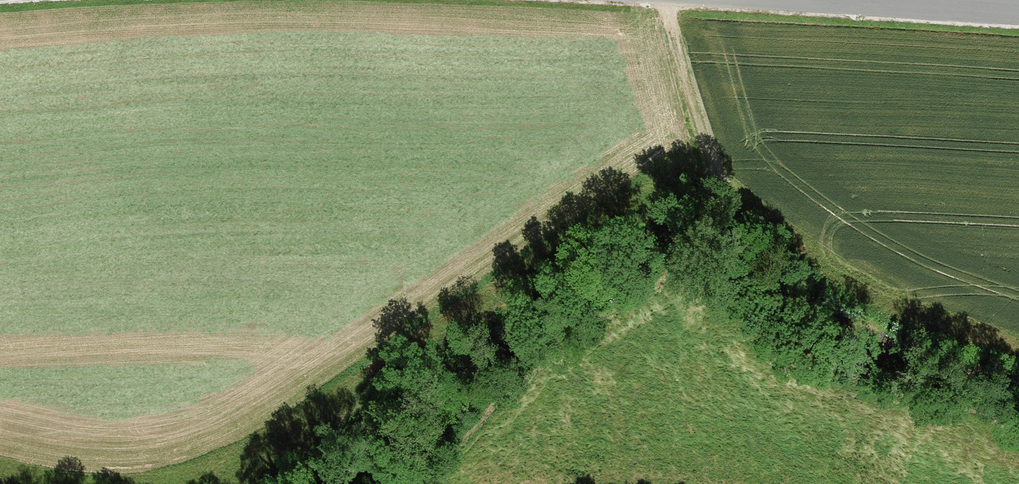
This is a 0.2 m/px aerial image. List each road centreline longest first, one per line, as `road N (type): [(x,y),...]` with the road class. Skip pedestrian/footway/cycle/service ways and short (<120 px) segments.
road 1 (track): [(716,235),(720,197),(667,0)]
road 2 (tertiary): [(886,0),(1018,8)]

